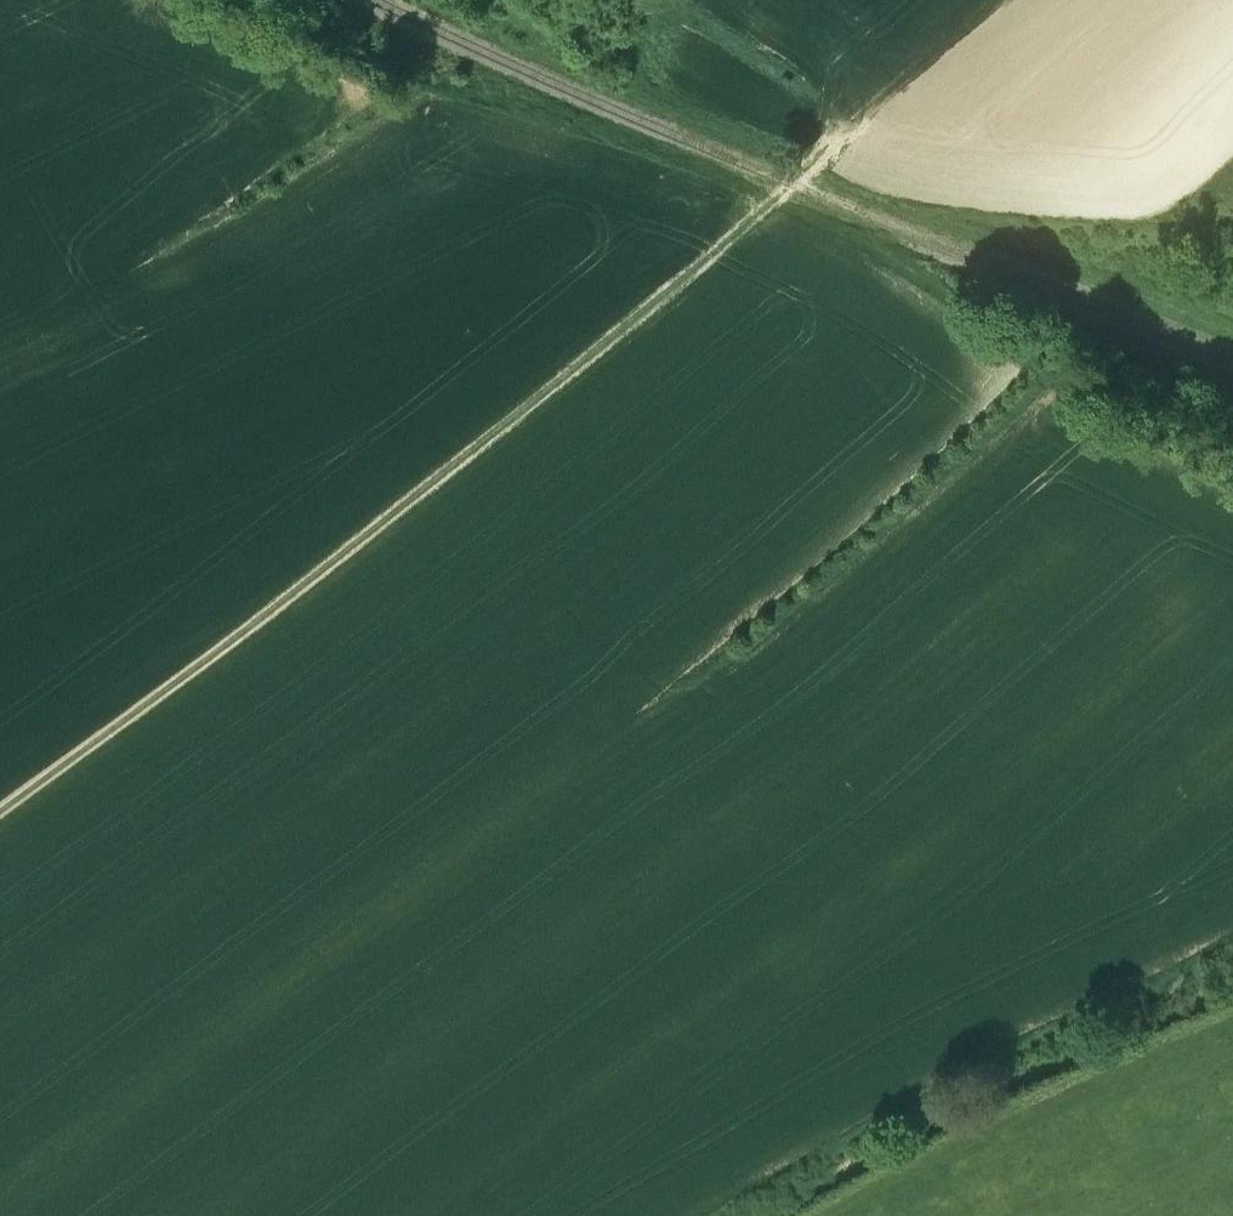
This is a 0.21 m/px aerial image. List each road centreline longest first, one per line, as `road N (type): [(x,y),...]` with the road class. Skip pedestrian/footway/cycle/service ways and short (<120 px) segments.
road 1 (track): [(0,804),(169,684),(761,217),(834,122)]
road 2 (track): [(764,1215),(1006,1080),(1232,981)]

